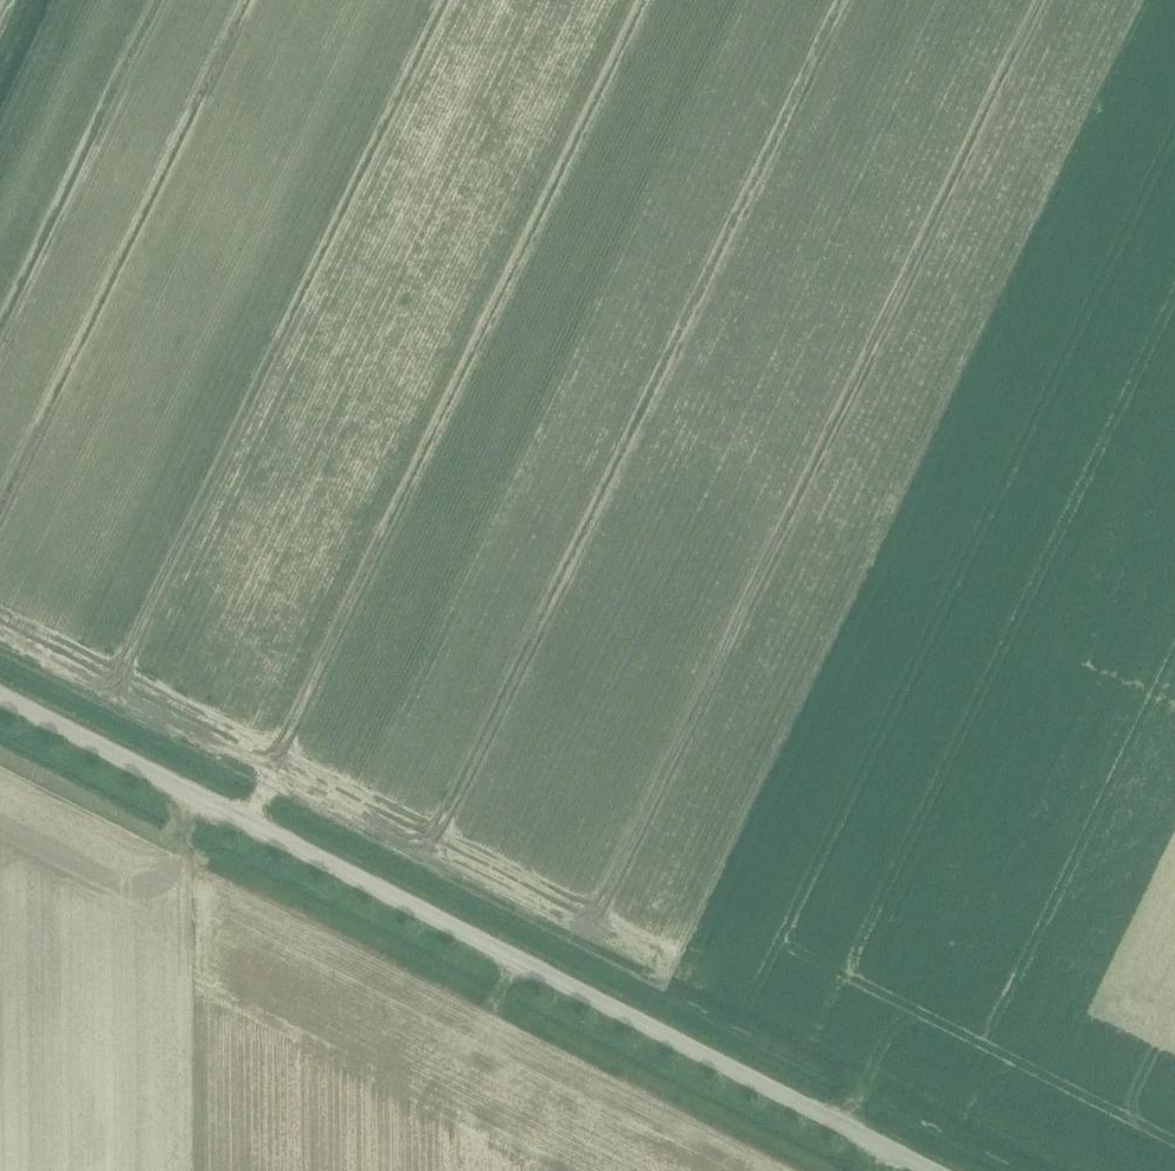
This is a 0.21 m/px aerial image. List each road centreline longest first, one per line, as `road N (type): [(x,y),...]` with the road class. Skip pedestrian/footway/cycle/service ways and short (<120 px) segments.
road 1 (unclassified): [(928,1170),(0,696)]

